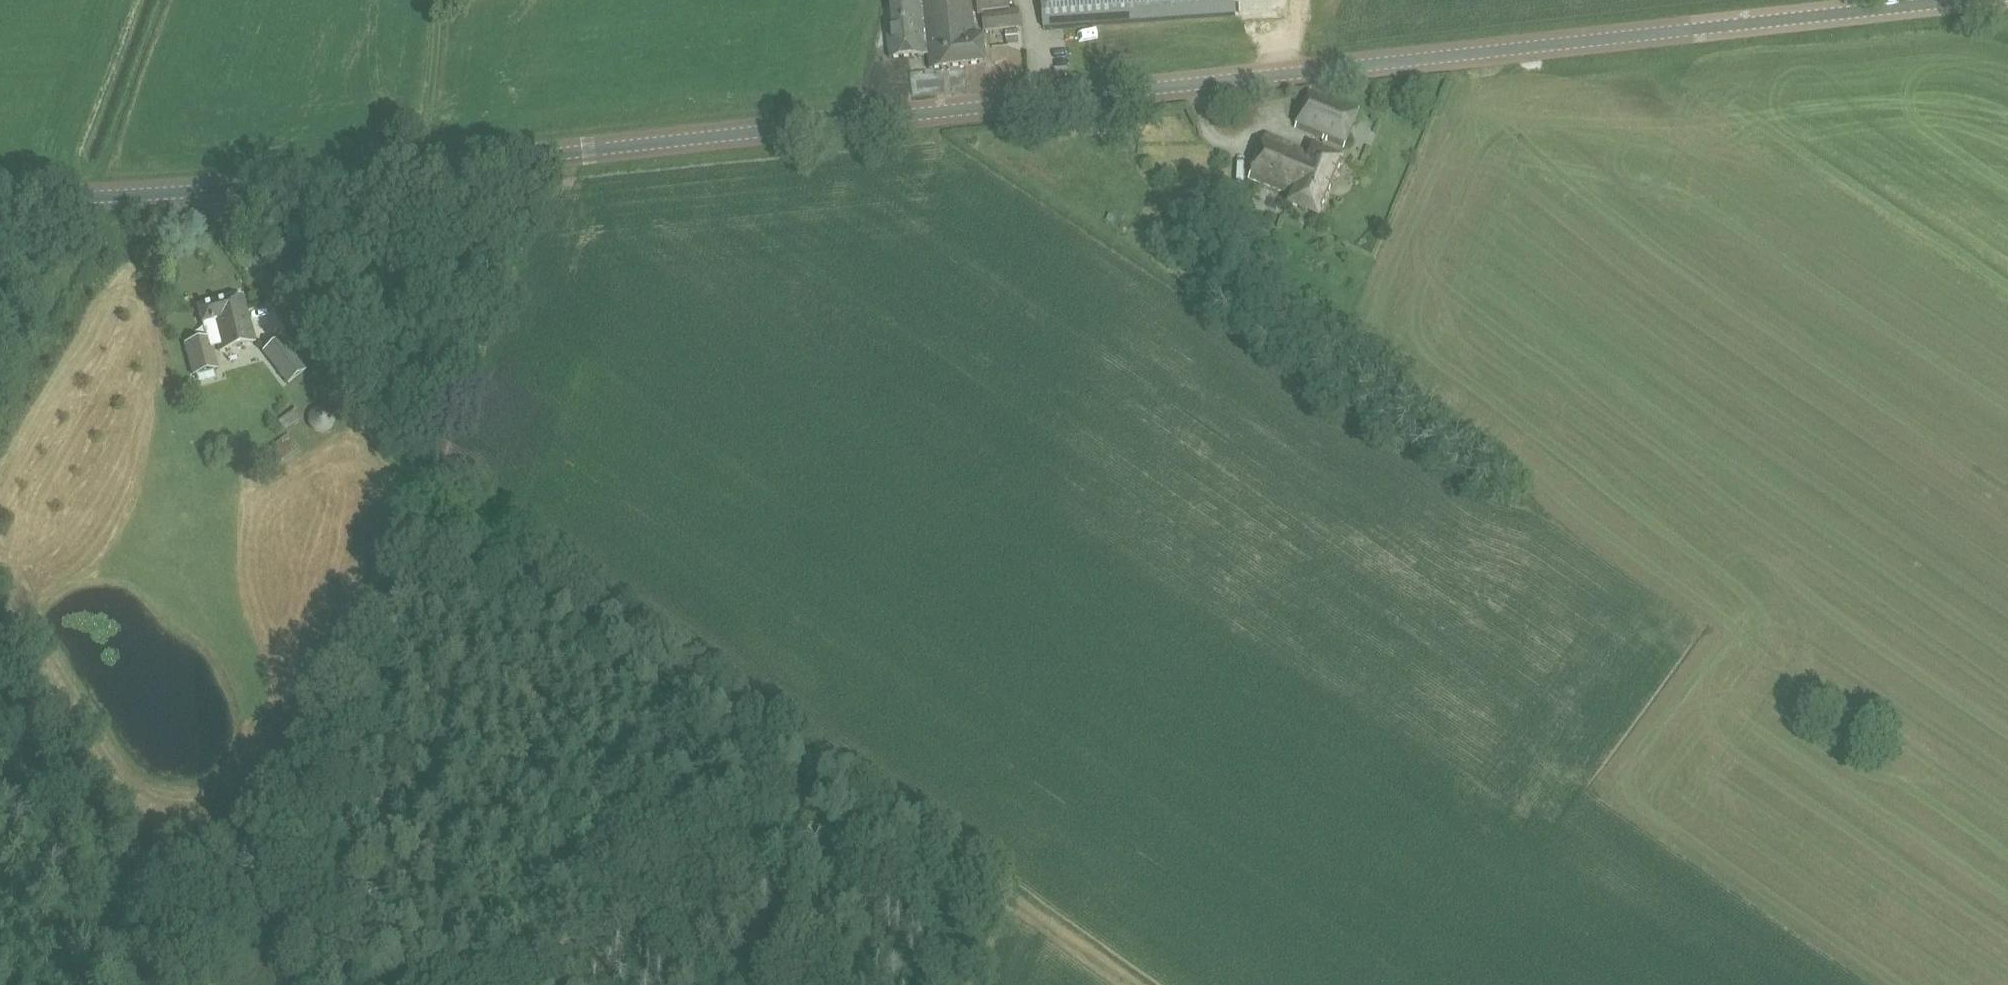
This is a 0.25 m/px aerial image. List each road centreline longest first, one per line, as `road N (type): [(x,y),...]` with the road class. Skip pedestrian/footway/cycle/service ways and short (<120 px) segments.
road 1 (primary): [(1955,0),(242,187),(0,197)]
road 2 (track): [(1149,984),(405,450),(341,387),(277,300),(211,188)]

